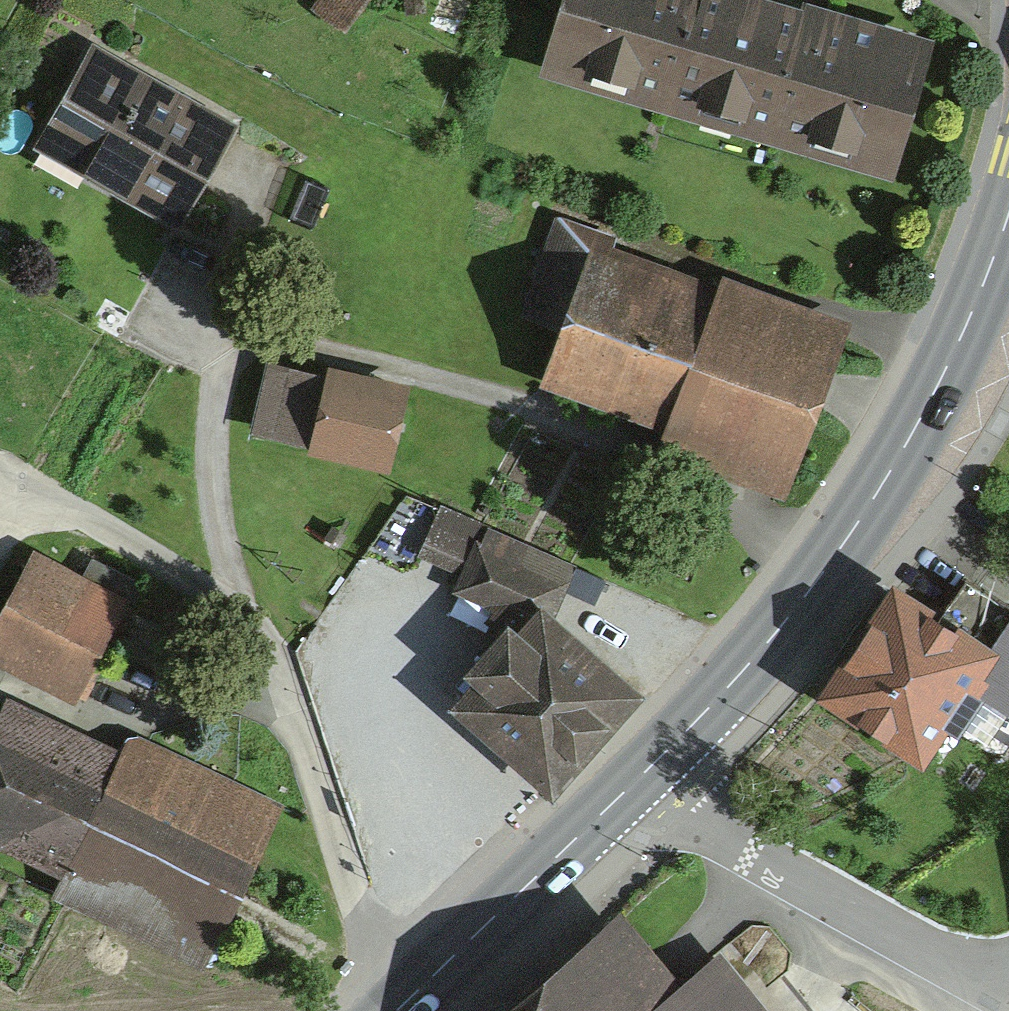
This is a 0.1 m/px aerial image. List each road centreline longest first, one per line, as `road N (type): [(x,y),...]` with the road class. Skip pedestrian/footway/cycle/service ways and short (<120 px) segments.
road 1 (residential): [(224,300),(213,492),(241,614),(397,1009)]
road 2 (primary): [(1008,208),(911,443),(826,573),(646,770)]
road 3 (track): [(218,350),(300,348),(544,411),(826,573)]
road 4 (residential): [(1001,1006),(677,807),(646,770)]
road 5 (primary): [(646,770),(397,1009)]

